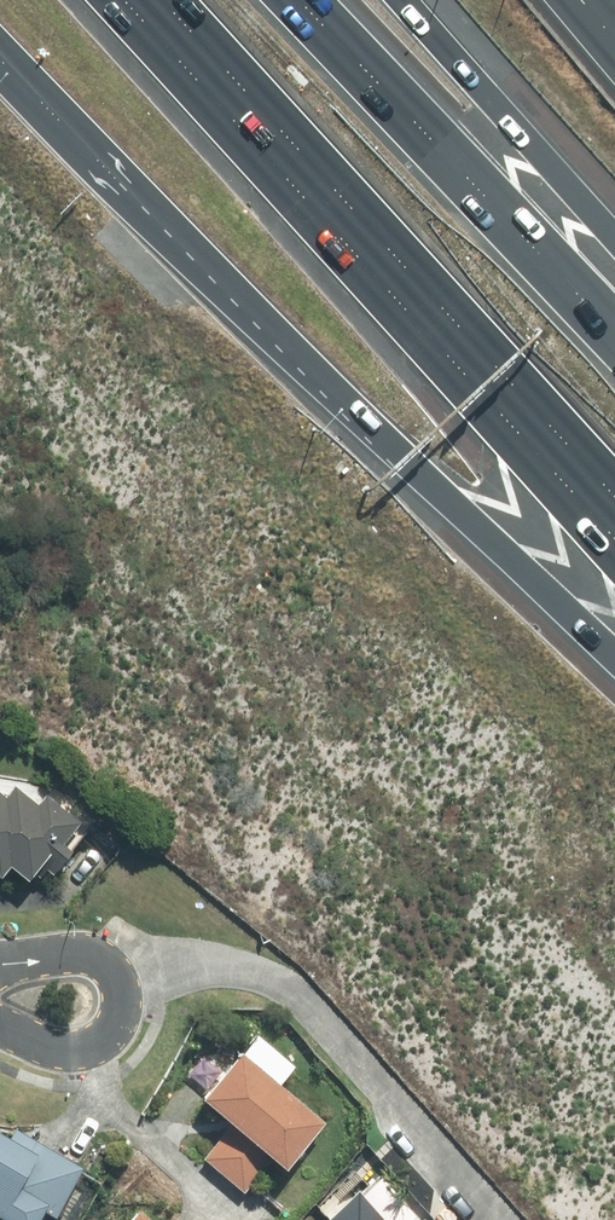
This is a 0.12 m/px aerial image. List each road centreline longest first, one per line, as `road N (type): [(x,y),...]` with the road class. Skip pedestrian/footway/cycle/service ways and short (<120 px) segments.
road 1 (motorway): [(614,654),(147,209),(0,51)]
road 2 (motorway): [(614,498),(165,0)]
road 3 (residential): [(115,973),(216,967),(279,982),(318,1015),(496,1219)]
road 4 (motorway): [(299,0),(614,337)]
road 5 (motorway): [(409,0),(614,233)]
road 6 (residential): [(115,973),(124,1011),(113,1036),(97,1045),(58,1050),(0,1028)]
road 7 (residential): [(0,967),(82,957),(115,973)]

